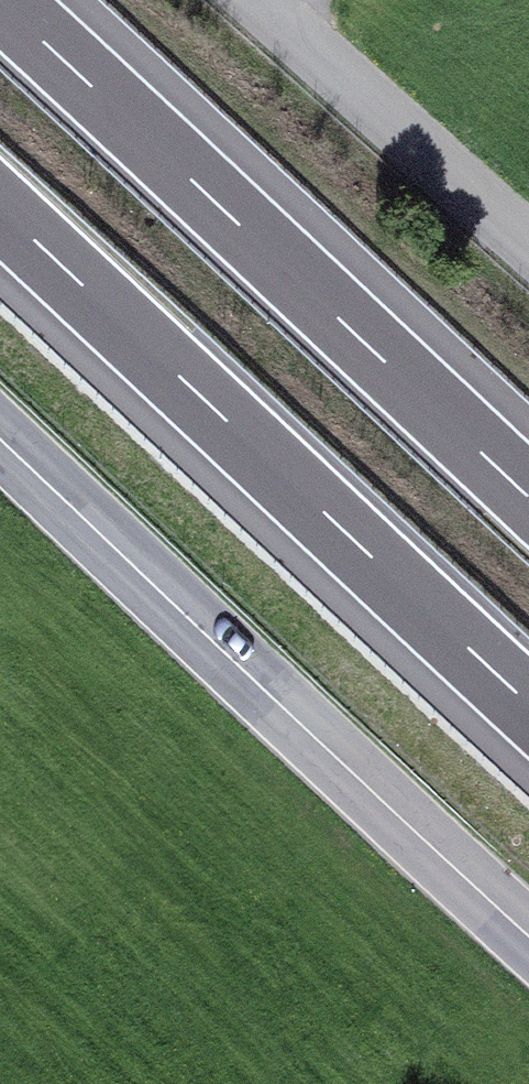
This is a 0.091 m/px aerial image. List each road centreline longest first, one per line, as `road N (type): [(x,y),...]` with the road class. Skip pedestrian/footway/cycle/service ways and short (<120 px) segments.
road 1 (primary): [(0,438),(528,938)]
road 2 (motorway): [(528,493),(3,0)]
road 3 (motorway): [(0,219),(528,708)]
road 4 (unclassified): [(528,240),(262,0)]

